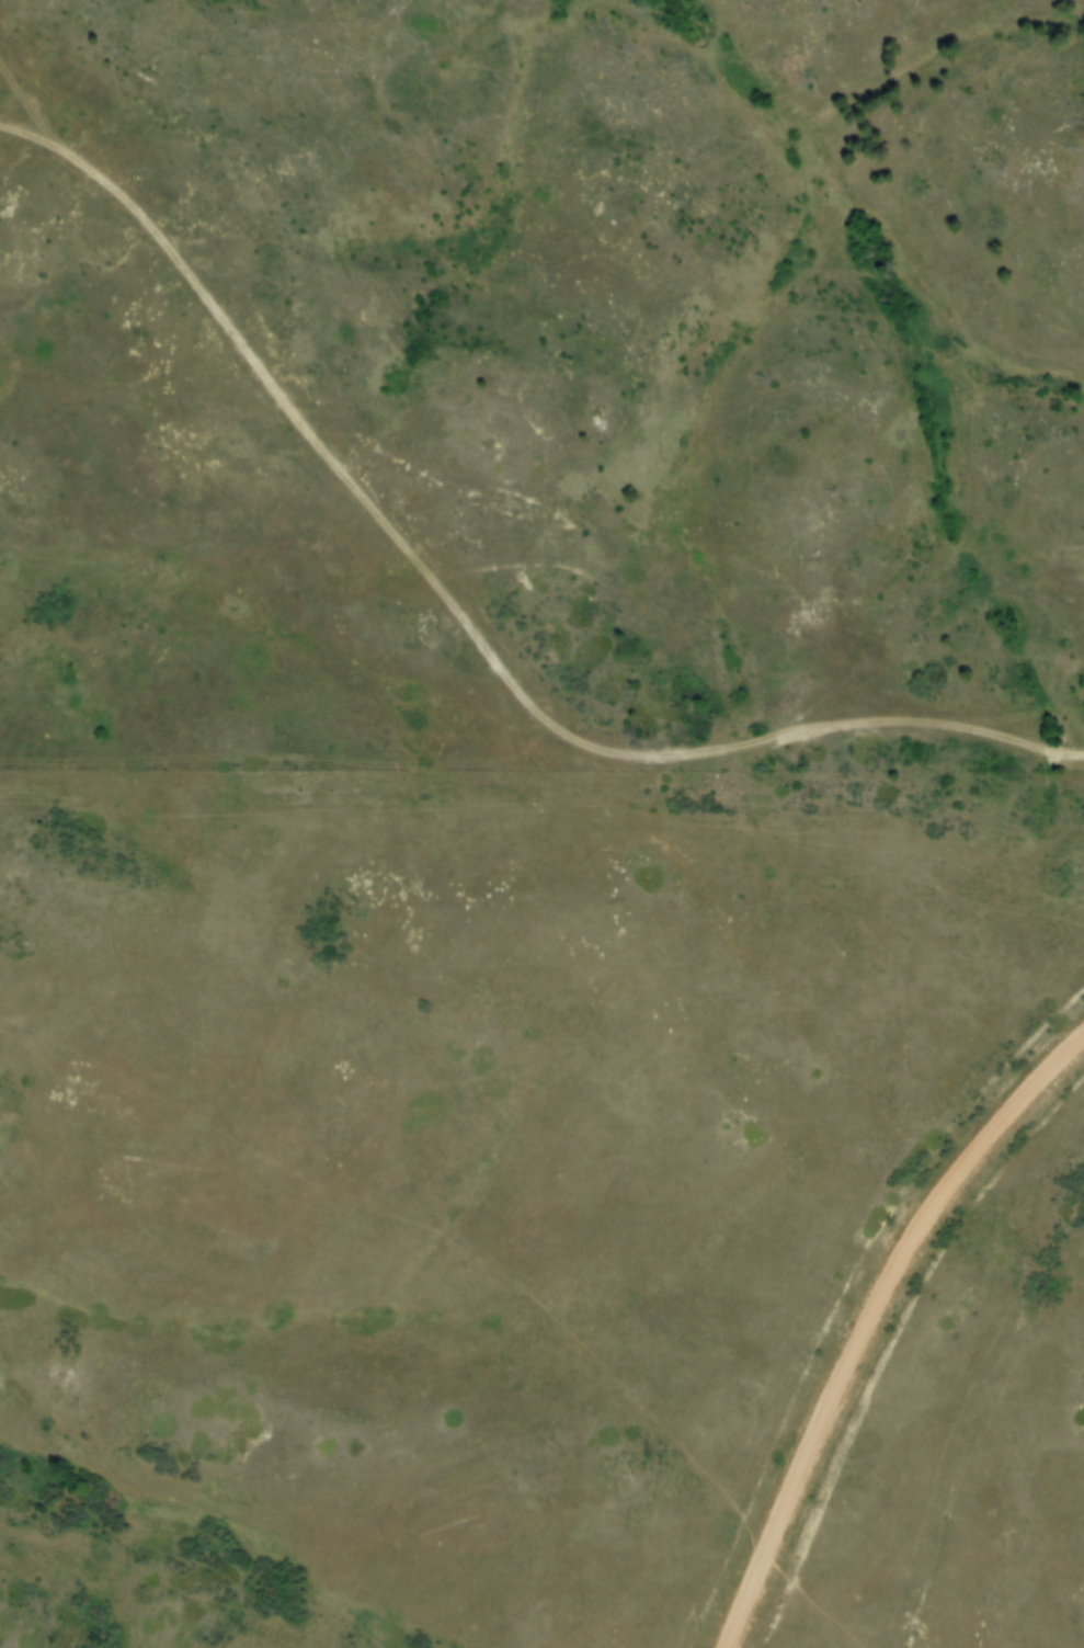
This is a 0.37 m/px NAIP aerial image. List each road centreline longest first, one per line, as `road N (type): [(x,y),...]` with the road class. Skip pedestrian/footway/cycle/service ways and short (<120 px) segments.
road 1 (track): [(0,67),(62,154),(140,201),(170,236),(287,400),(450,591),(505,674),(552,727),(634,760),(913,728),(1083,756)]
road 2 (residential): [(1083,1041),(959,1173),(899,1268),(842,1378),(727,1647)]

